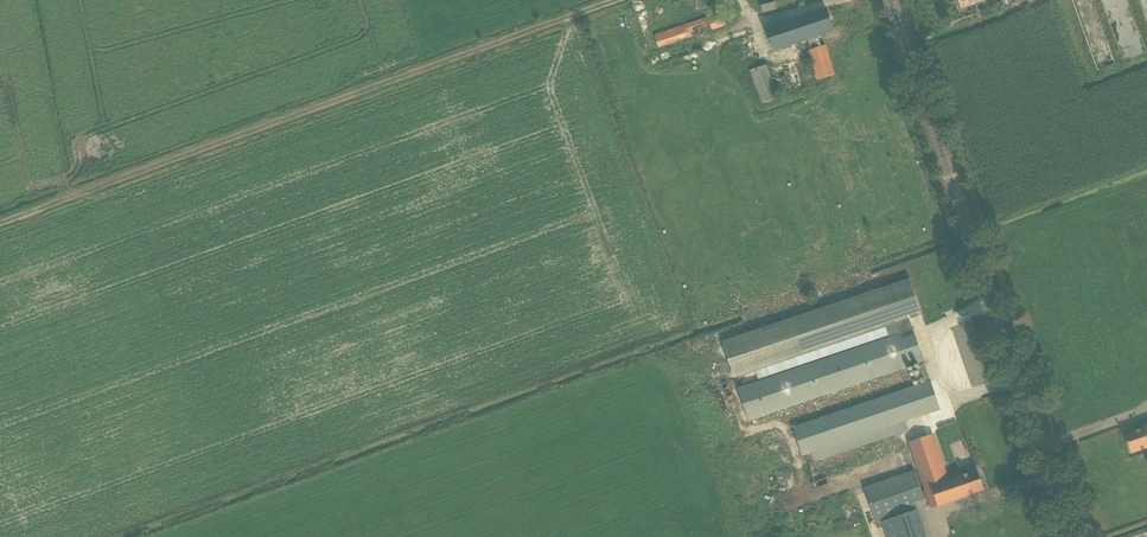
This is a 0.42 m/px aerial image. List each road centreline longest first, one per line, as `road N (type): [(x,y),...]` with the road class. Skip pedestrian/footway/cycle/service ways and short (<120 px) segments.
road 1 (track): [(624,0),(0,224)]
road 2 (tertiary): [(1073,536),(890,0)]

